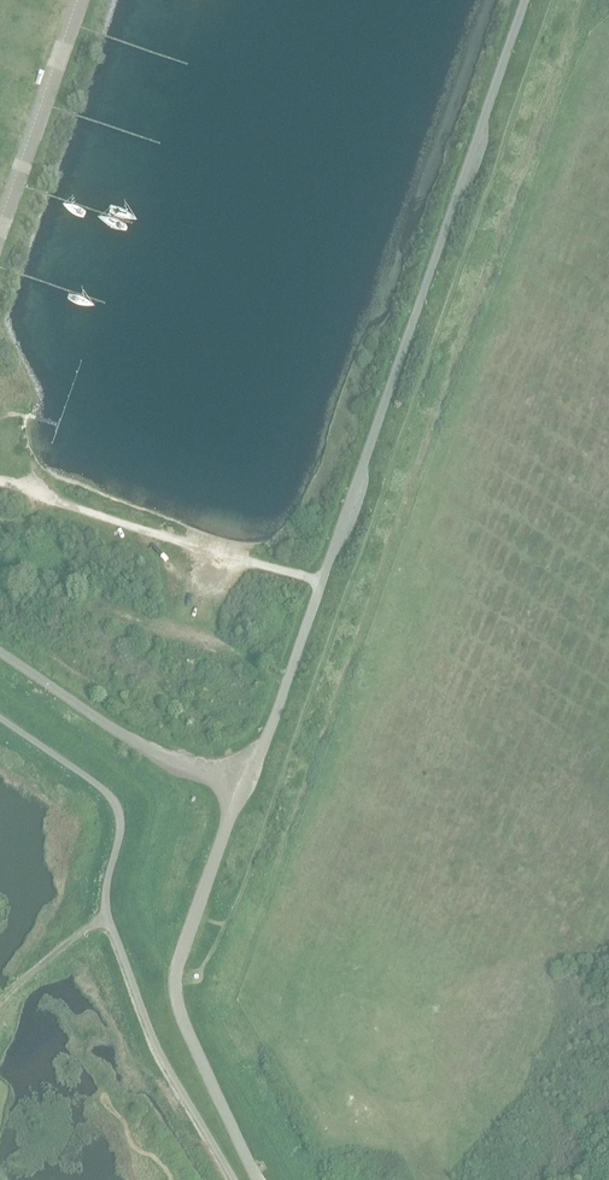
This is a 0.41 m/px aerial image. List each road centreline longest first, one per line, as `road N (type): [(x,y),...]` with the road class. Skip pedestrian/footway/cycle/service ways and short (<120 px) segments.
road 1 (unclassified): [(241,785),(268,736),(527,0)]
road 2 (unclassified): [(258,1179),(185,1025),(175,982),(241,785)]
road 3 (track): [(0,483),(322,580)]
road 4 (unclassified): [(235,1179),(165,1064),(106,913)]
road 5 (unclassified): [(241,785),(147,749),(0,652)]
road 6 (unclassified): [(0,718),(116,804),(121,824),(106,913)]
road 7 (unclassified): [(0,221),(77,0)]
road 8 (track): [(147,532),(148,546),(209,593),(221,555)]

